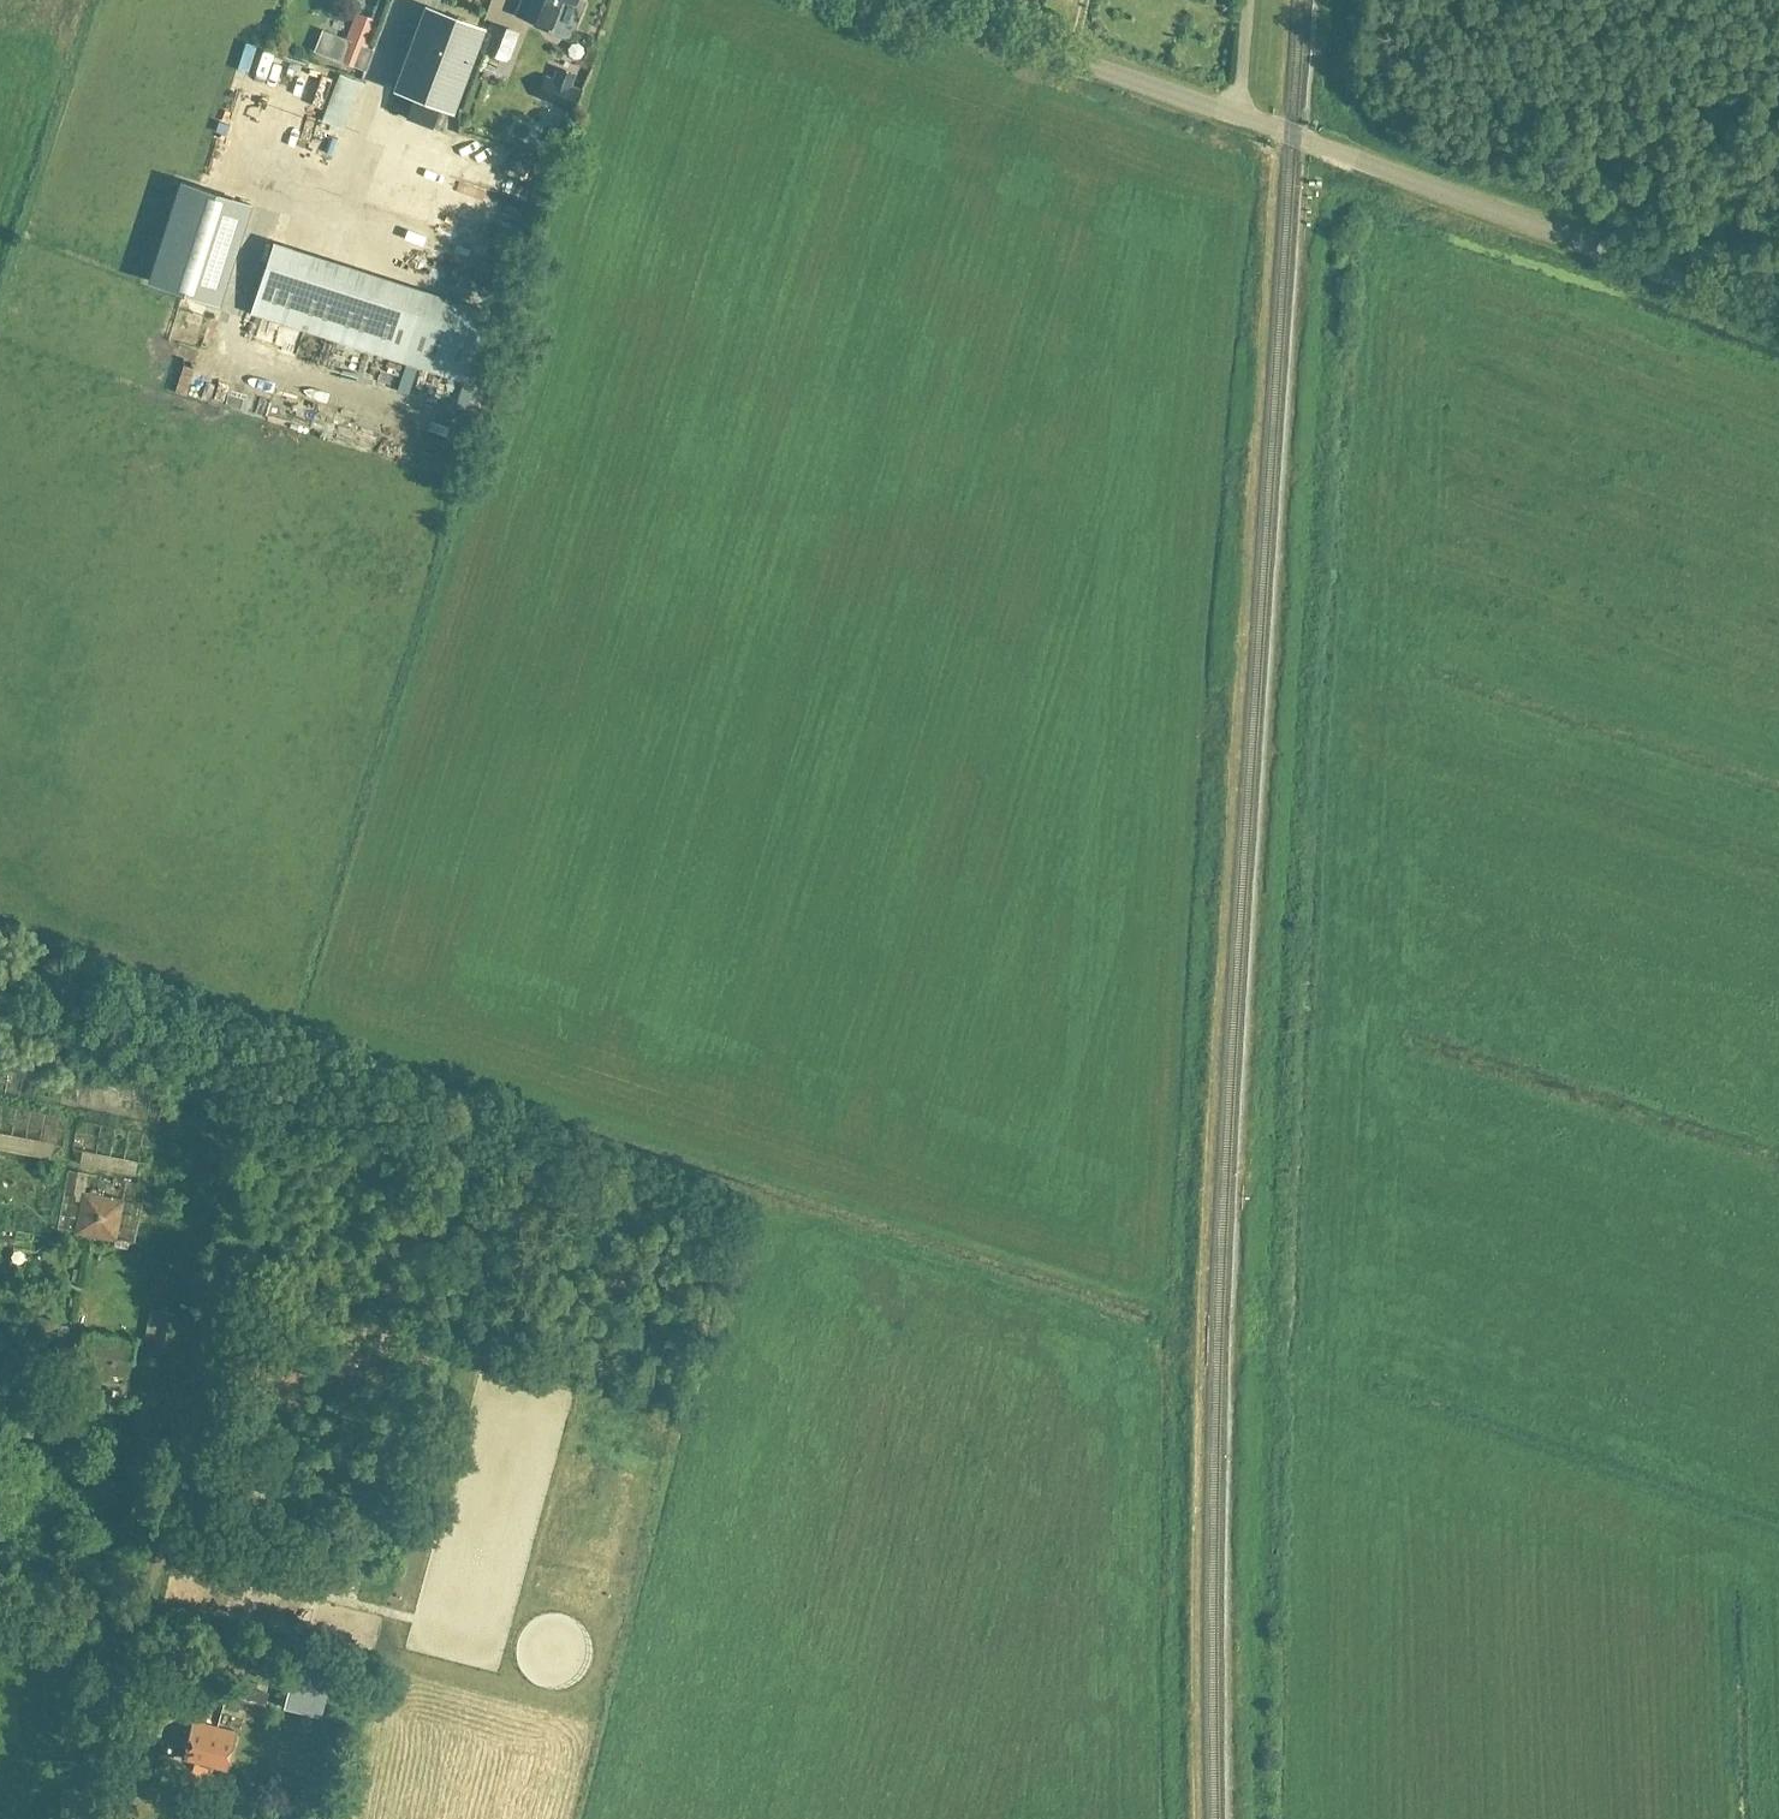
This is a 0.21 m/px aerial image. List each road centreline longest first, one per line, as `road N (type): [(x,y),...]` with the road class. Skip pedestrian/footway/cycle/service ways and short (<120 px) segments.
road 1 (unclassified): [(1778,316),(956,0)]

